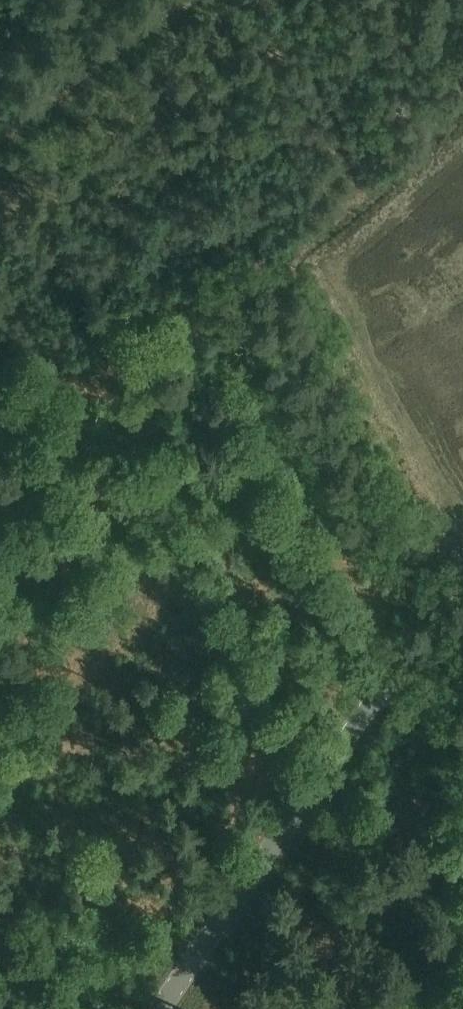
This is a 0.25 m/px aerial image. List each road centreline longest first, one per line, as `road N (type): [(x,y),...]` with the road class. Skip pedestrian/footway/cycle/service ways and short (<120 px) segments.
road 1 (tertiary): [(161,1008),(384,690),(462,632)]
road 2 (track): [(196,0),(0,137)]

